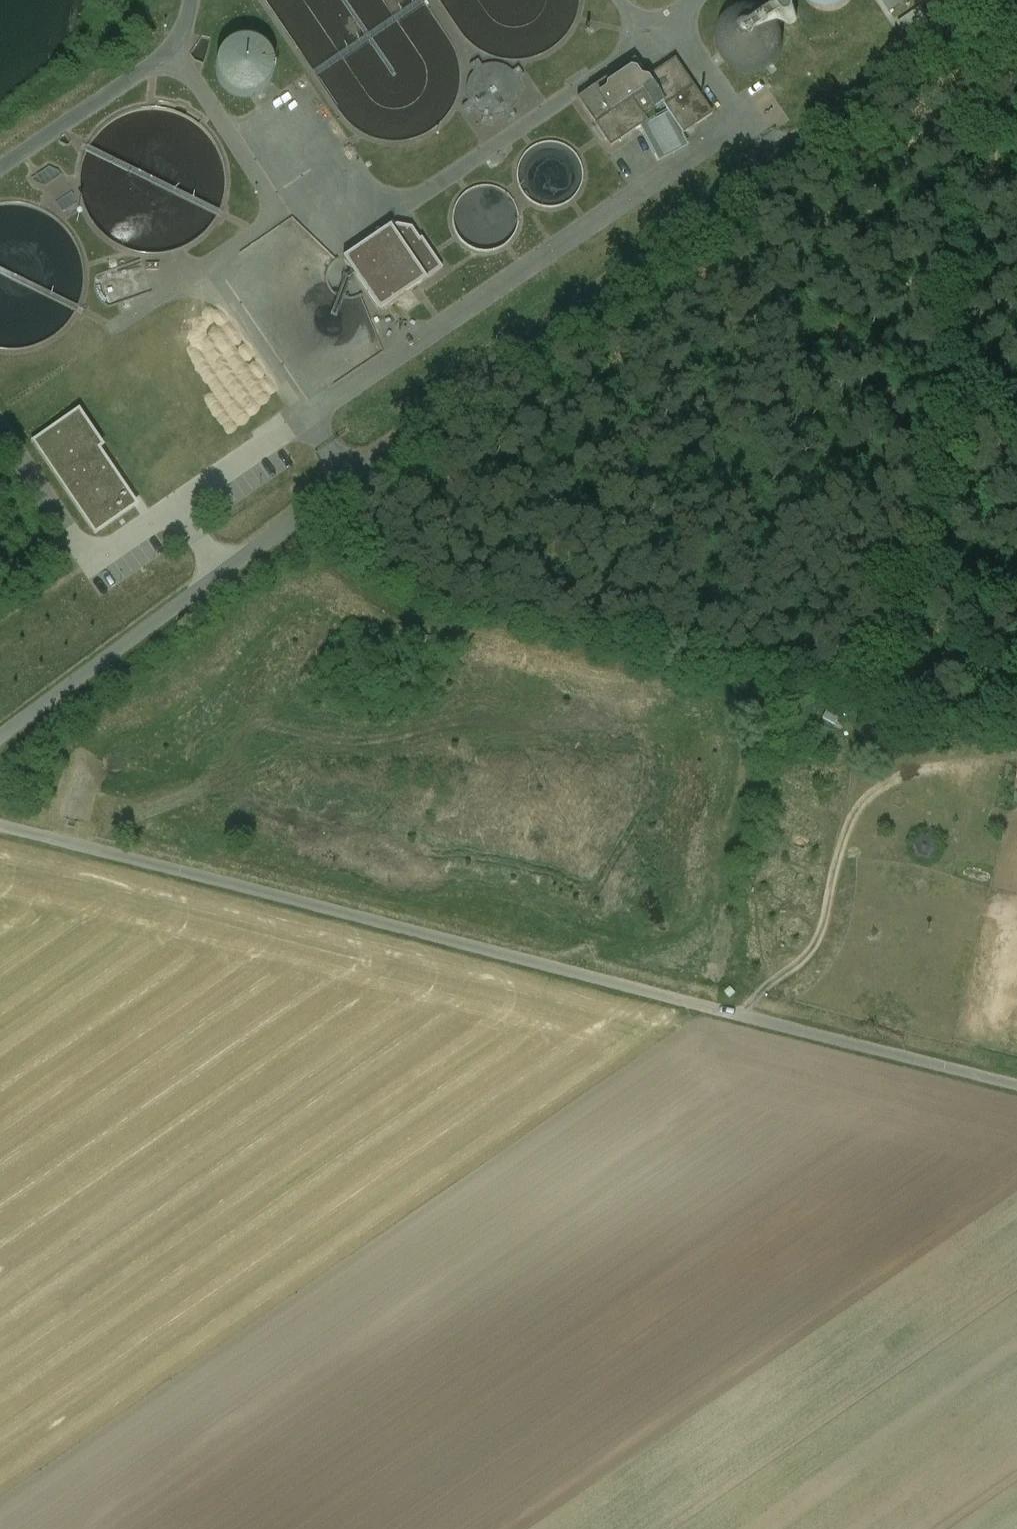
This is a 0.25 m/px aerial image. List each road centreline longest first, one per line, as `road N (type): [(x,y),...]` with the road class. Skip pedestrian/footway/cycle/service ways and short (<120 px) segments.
road 1 (unclassified): [(1004,0),(0,740)]
road 2 (unclassified): [(0,823),(1016,1081)]

